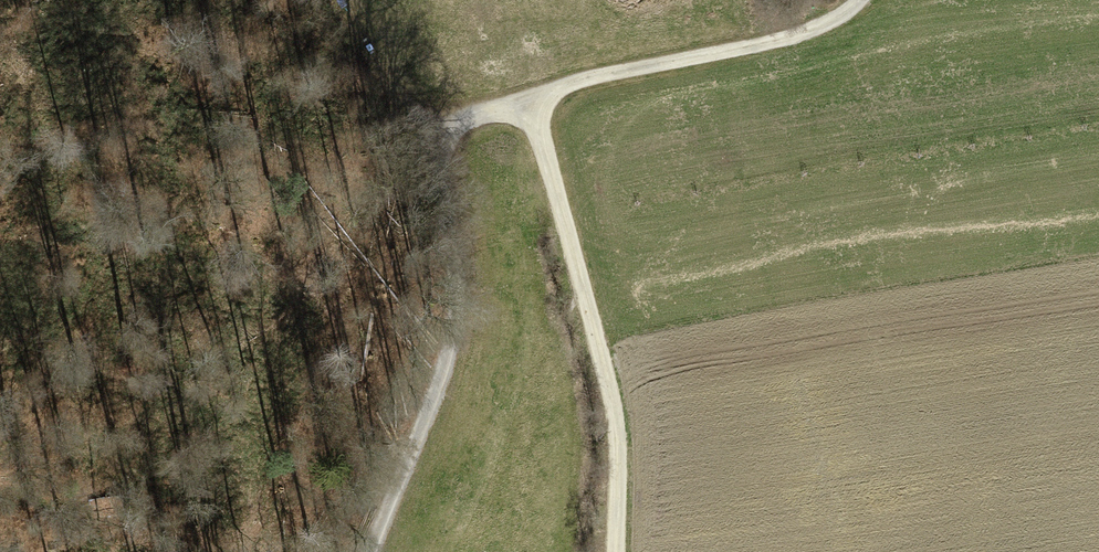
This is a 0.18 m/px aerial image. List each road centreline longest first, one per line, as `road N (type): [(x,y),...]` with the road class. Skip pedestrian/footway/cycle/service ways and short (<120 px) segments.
road 1 (track): [(528,103),(451,128),(436,144),(481,236),(443,369),(374,551)]
road 2 (track): [(616,551),(619,397),(528,103)]
road 3 (track): [(859,0),(843,17),(715,54),(578,79),(528,103)]
road 4 (track): [(436,144),(342,0)]

